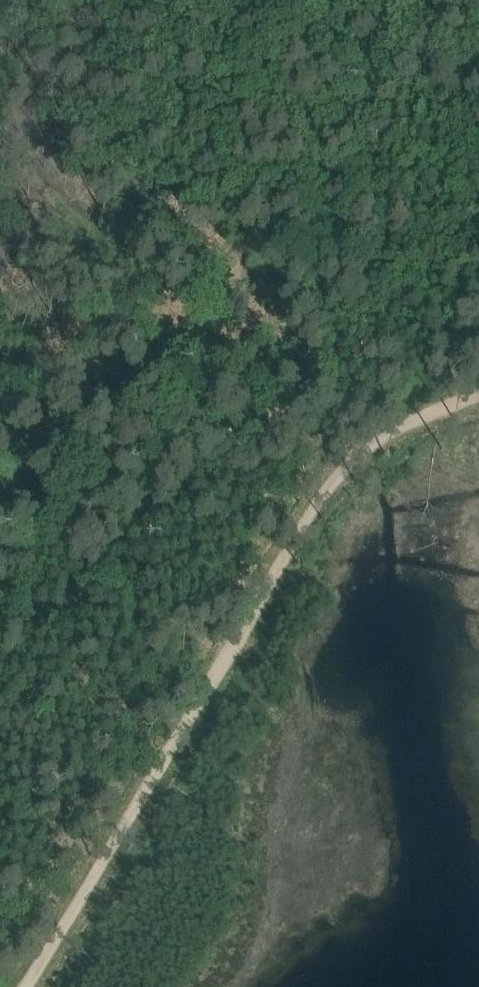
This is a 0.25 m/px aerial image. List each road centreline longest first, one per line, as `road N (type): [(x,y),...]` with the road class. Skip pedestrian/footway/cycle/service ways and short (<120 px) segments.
road 1 (track): [(386,430),(325,492),(24,986)]

